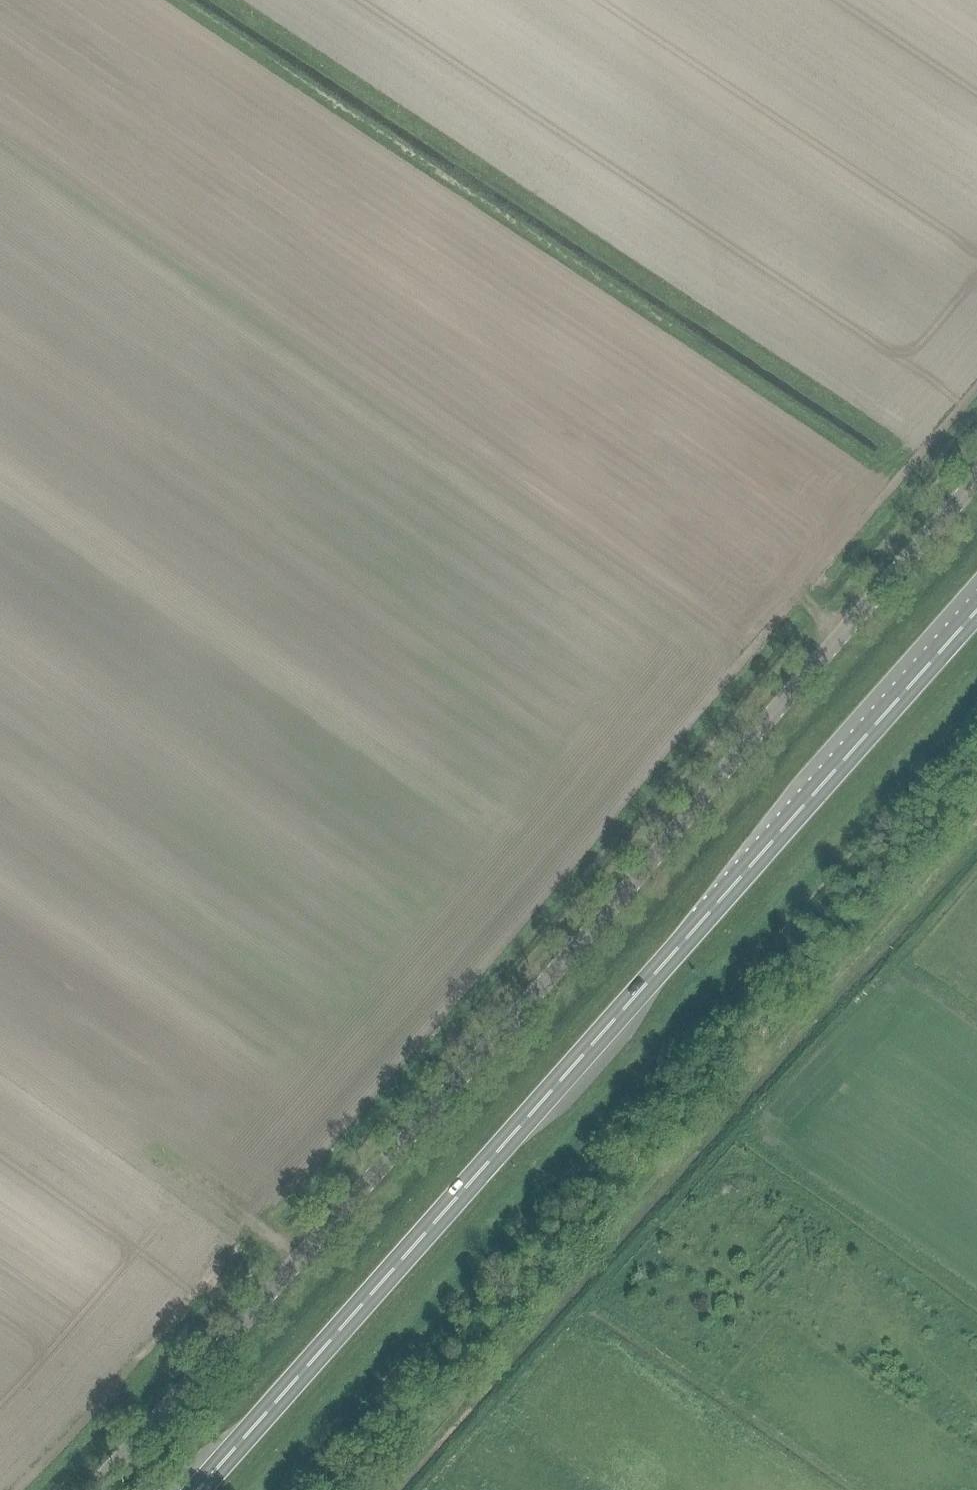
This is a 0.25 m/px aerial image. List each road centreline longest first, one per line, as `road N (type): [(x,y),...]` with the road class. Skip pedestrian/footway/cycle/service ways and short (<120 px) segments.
road 1 (unclassified): [(89,1489),(247,1320),(976,484)]
road 2 (trunk): [(196,1489),(976,608)]

